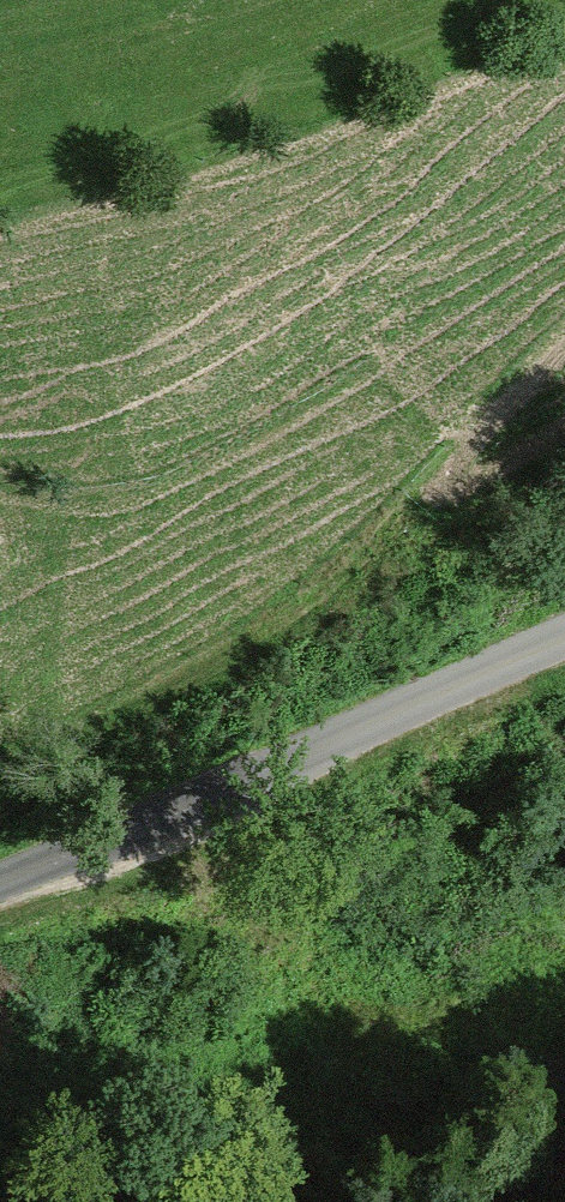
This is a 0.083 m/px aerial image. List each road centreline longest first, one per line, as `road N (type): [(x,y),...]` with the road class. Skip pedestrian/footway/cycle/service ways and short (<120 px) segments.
road 1 (track): [(0,783),(256,645),(368,552),(564,350)]
road 2 (unclassified): [(564,650),(0,891)]
road 3 (track): [(368,552),(564,434)]

